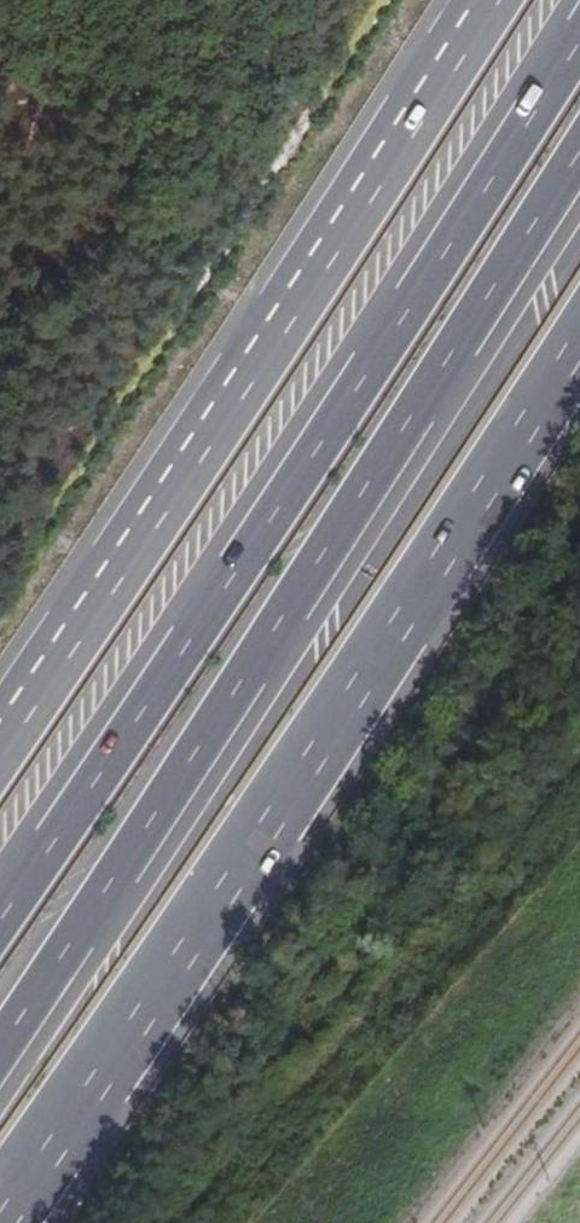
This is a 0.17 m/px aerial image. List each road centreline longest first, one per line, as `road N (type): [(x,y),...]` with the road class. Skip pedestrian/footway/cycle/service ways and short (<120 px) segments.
road 1 (motorway): [(579,29),(275,512),(0,921)]
road 2 (motorway): [(0,1039),(579,156)]
road 3 (trunk): [(0,1214),(227,890),(579,346)]
road 4 (trunk): [(486,0),(0,742)]

